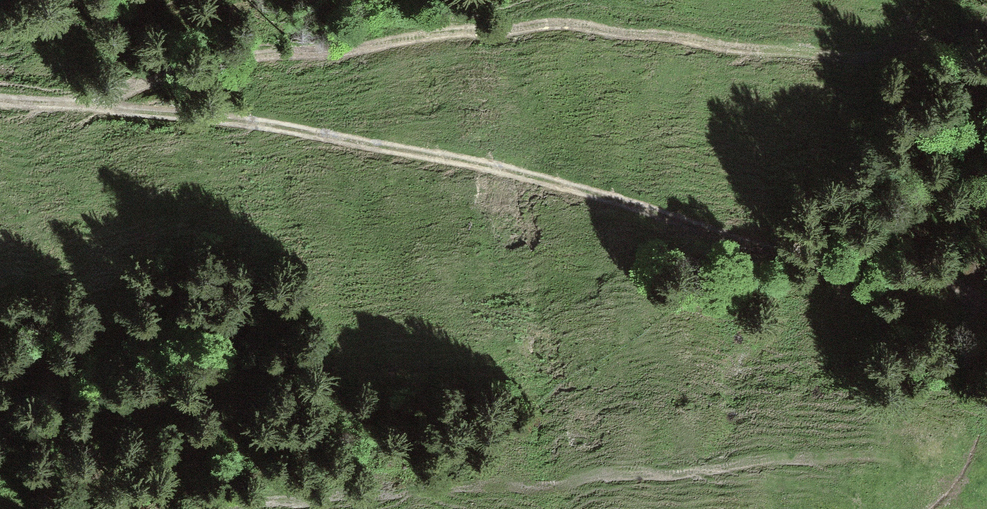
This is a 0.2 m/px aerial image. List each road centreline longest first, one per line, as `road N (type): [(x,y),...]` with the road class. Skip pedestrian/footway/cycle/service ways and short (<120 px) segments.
road 1 (track): [(0,101),(282,130),(986,269)]
road 2 (track): [(78,104),(468,27),(864,55),(986,26)]

